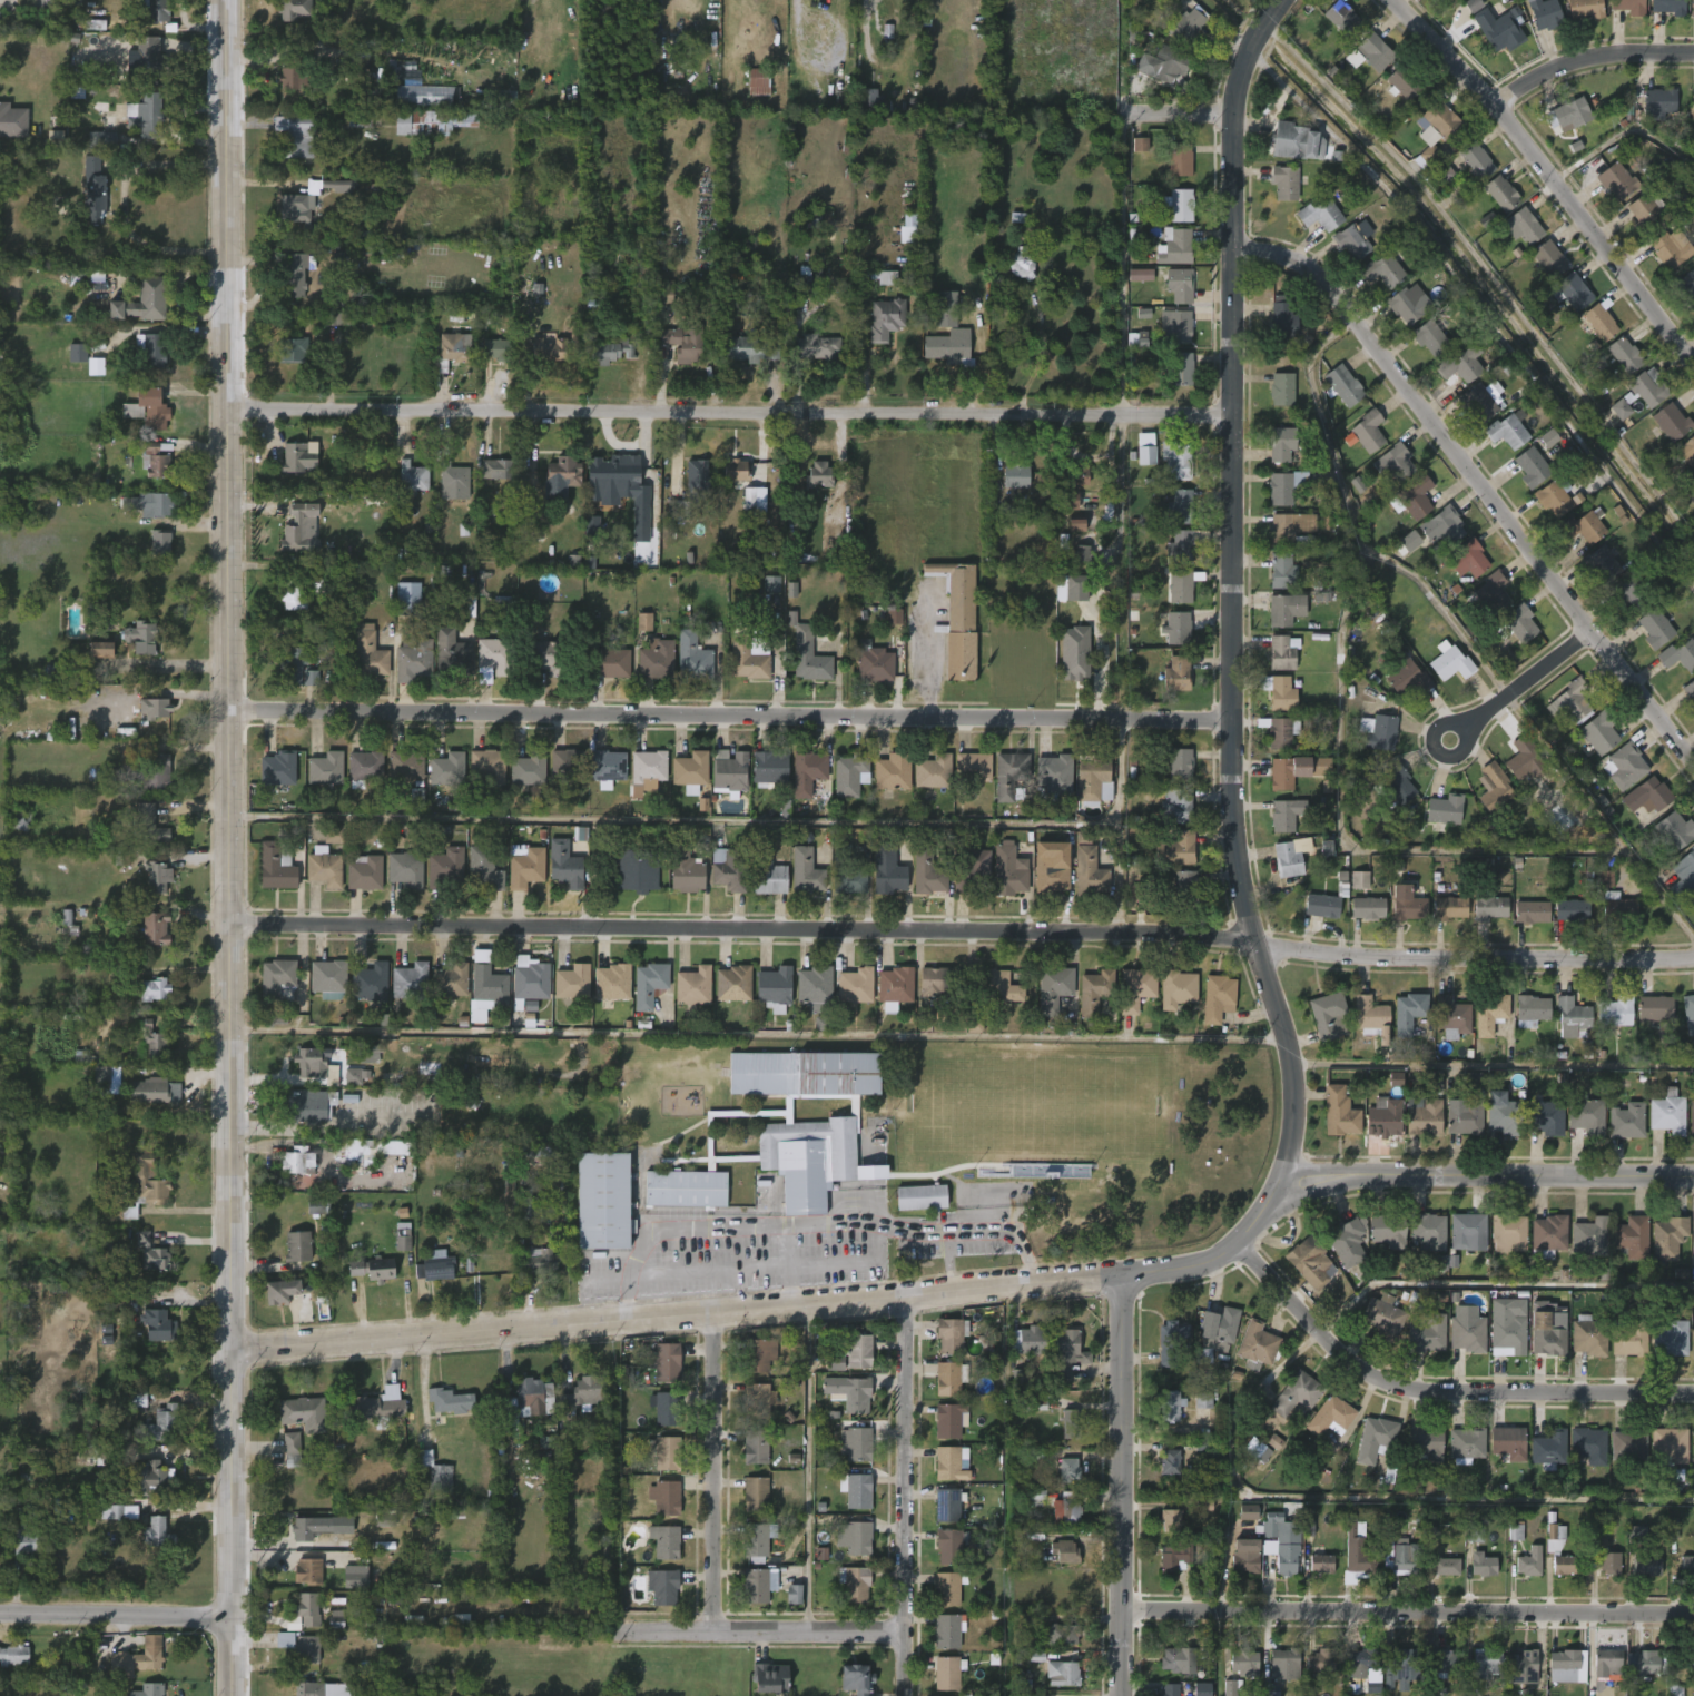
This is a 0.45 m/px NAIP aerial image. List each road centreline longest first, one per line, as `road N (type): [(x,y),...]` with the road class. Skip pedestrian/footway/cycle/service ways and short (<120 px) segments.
road 1 (tertiary): [(235,1695),(226,0)]
road 2 (residential): [(230,924),(1152,936),(1434,959),(1693,958)]
road 3 (tertiary): [(1123,1275),(1182,1270),(1233,1242),(1272,1200),(1293,1161),(1299,1111),(1296,1072),(1253,944),(1232,816),(1232,115)]
road 4 (residential): [(228,697),(1232,720)]
road 5 (residential): [(230,407),(1232,416)]
road 6 (tertiary): [(234,1351),(1123,1275)]
road 7 (residential): [(1693,763),(1311,270),(1273,252),(1233,249)]
road 8 (residential): [(1122,1610),(1693,1614)]
road 9 (residential): [(1233,1242),(1332,1347),(1366,1374),(1409,1389),(1693,1394)]
road 10 (residential): [(1393,0),(1491,105),(1693,363)]
road 11 (tertiary): [(1123,1275),(1122,1695)]
road 12 (tertiary): [(1283,1177),(1693,1176)]
road 13 (residential): [(905,1695),(905,1296)]
road 14 (residential): [(715,1631),(715,1312)]
road 15 (residential): [(614,1631),(905,1631)]
road 16 (residential): [(0,1614),(235,1620)]
road 17 (residential): [(1491,105),(1607,56),(1693,53)]
road 18 (residential): [(1451,740),(1593,630)]

